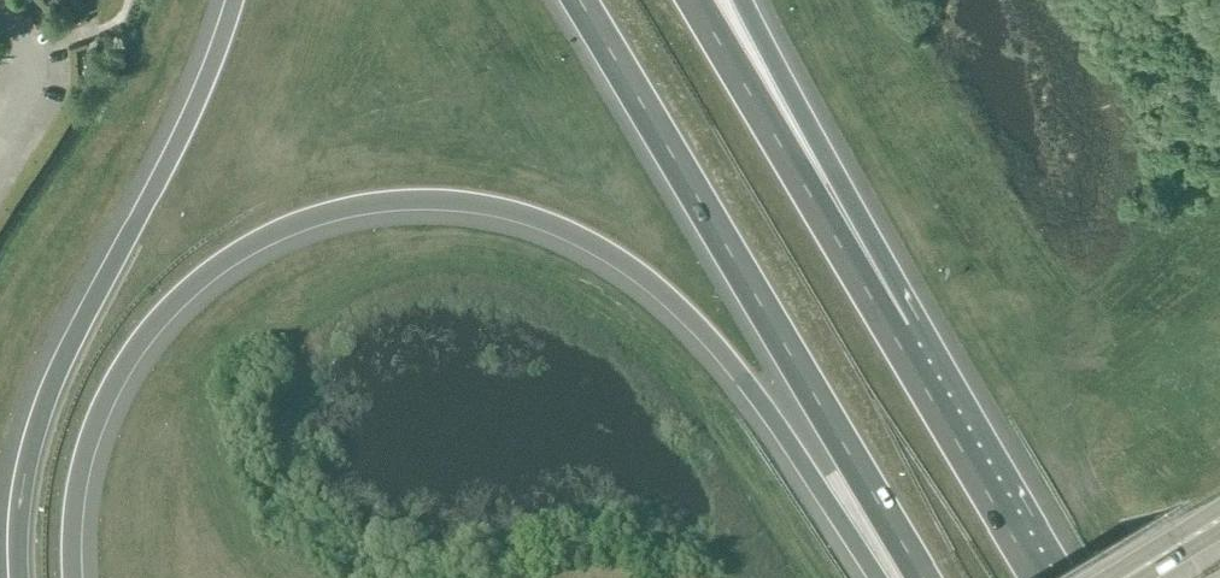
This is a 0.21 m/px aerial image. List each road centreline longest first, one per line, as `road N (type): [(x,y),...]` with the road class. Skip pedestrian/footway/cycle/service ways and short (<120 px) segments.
road 1 (motorway): [(72,577),(69,523),(80,457),(137,344),(183,290),(242,248),(388,199),(540,216),(613,253),(689,310),(884,577)]
road 2 (motorway): [(568,0),(921,577)]
road 3 (motorway): [(234,0),(172,156),(52,391),(21,519),(21,577)]
road 4 (motorway): [(899,340),(692,0)]
road 5 (motorway): [(899,340),(741,0)]
road 6 (motorway): [(1043,577),(899,340)]

